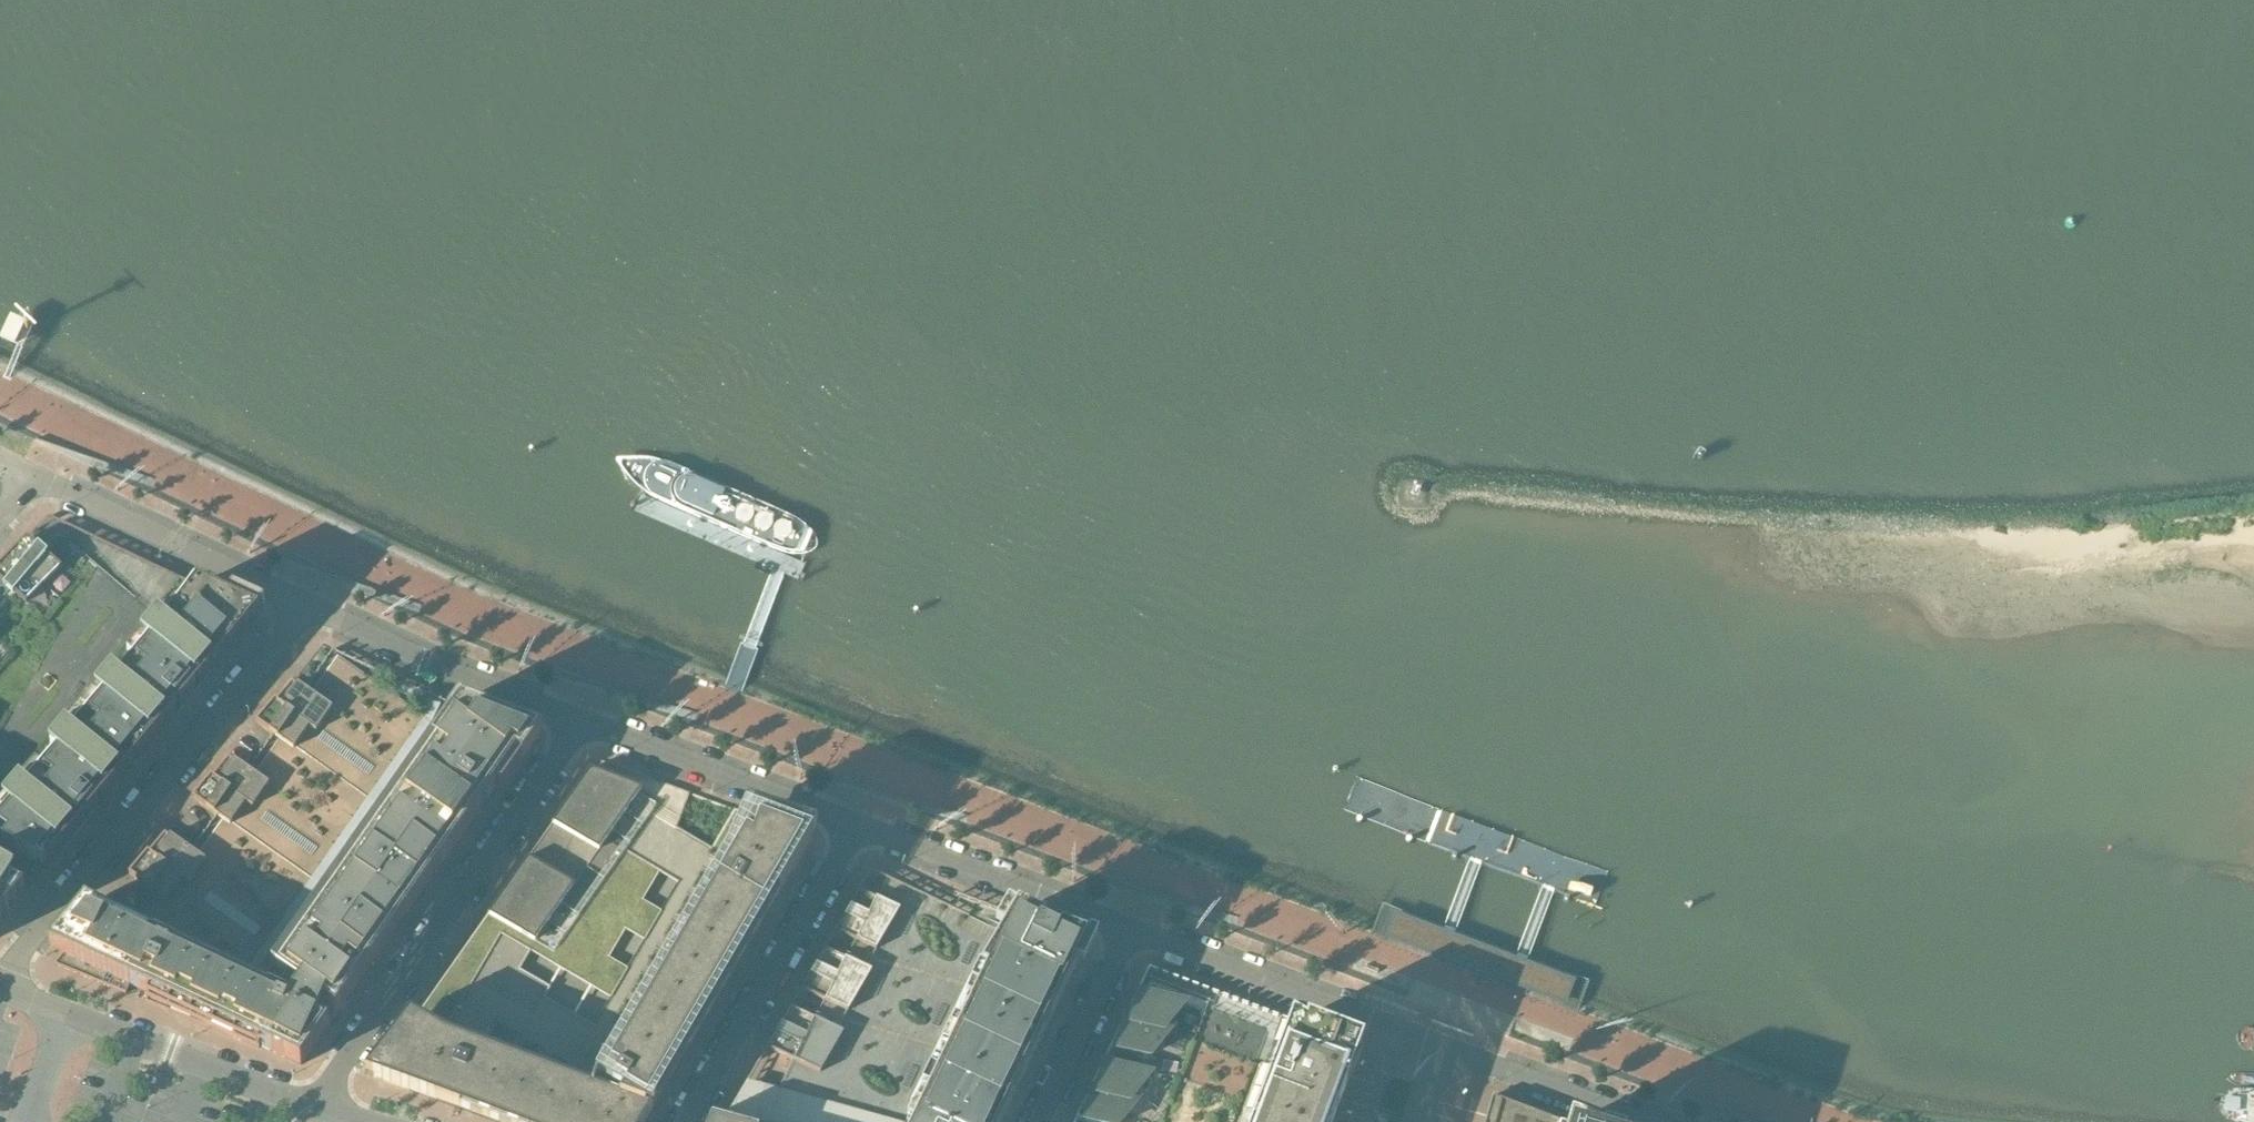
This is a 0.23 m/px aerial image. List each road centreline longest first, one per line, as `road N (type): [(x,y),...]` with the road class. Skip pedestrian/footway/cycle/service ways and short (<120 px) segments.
road 1 (residential): [(0,982),(311,614)]
road 2 (residential): [(320,1106),(588,724)]
road 3 (residential): [(684,1121),(853,826)]
road 4 (residential): [(1438,1047),(1131,935)]
road 5 (residential): [(311,614),(40,477)]
road 6 (residential): [(1131,935),(853,826)]
road 7 (residential): [(588,724),(311,614)]
road 8 (residential): [(853,826),(588,724)]
road 9 (residential): [(75,1016),(320,1106)]
road 10 (residential): [(1636,1121),(1438,1047)]
road 11 (residential): [(1041,1121),(1131,935)]

